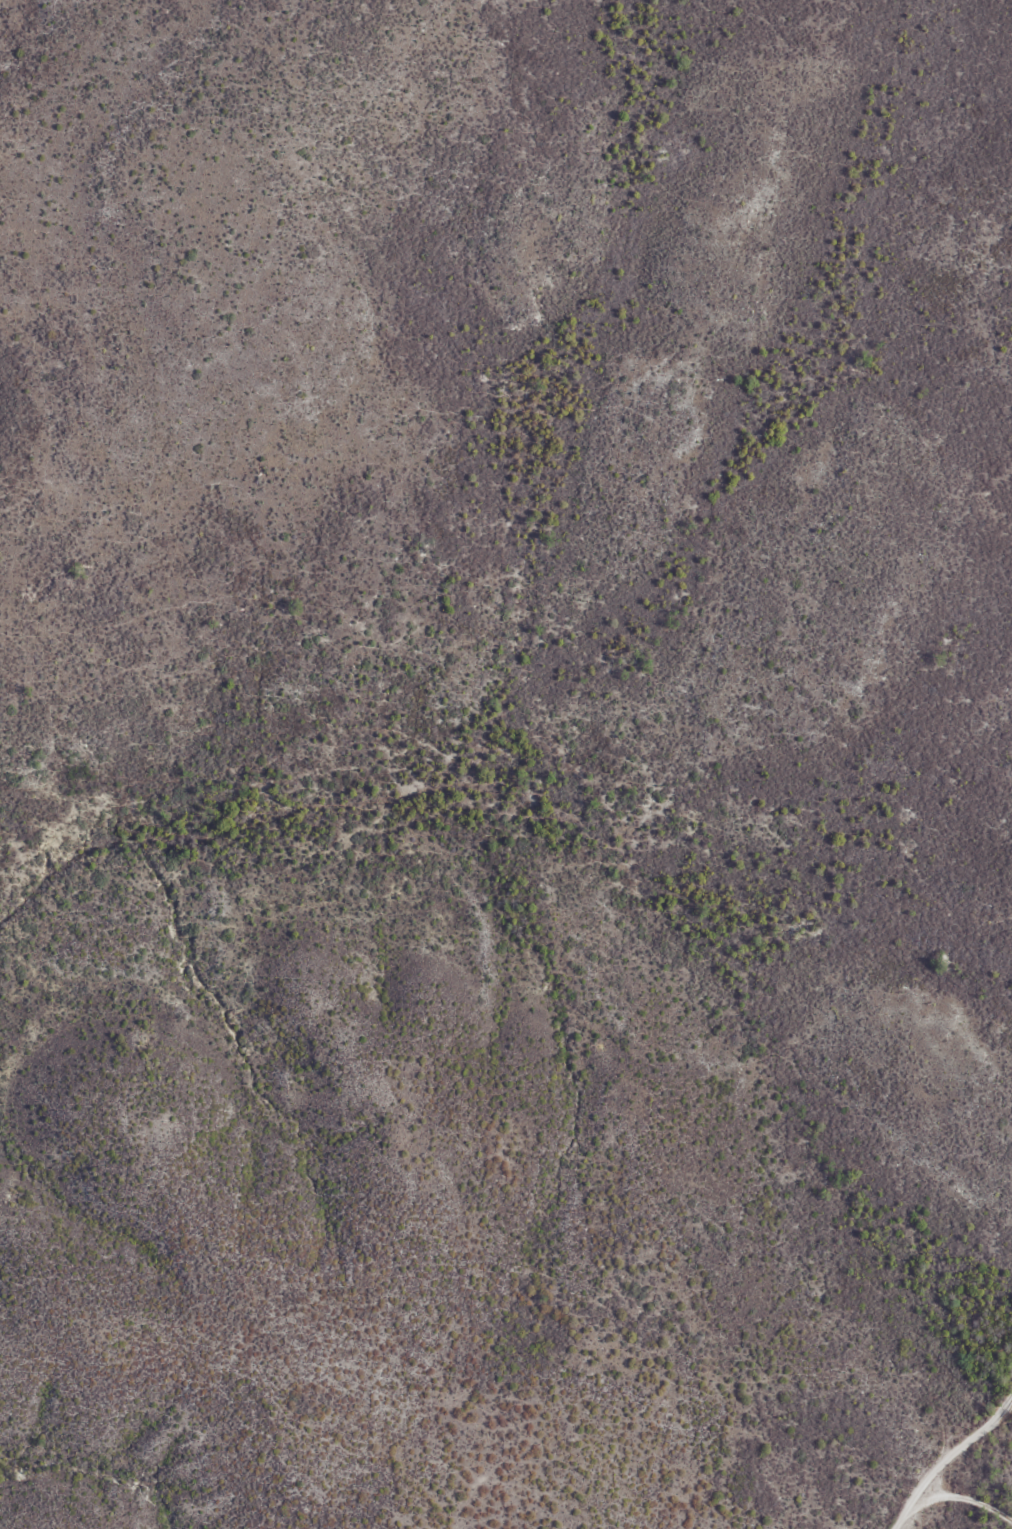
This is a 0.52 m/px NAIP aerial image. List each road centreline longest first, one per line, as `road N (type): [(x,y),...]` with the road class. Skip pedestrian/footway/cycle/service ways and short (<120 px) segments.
road 1 (residential): [(1011,1407),(964,1443),(892,1528)]

